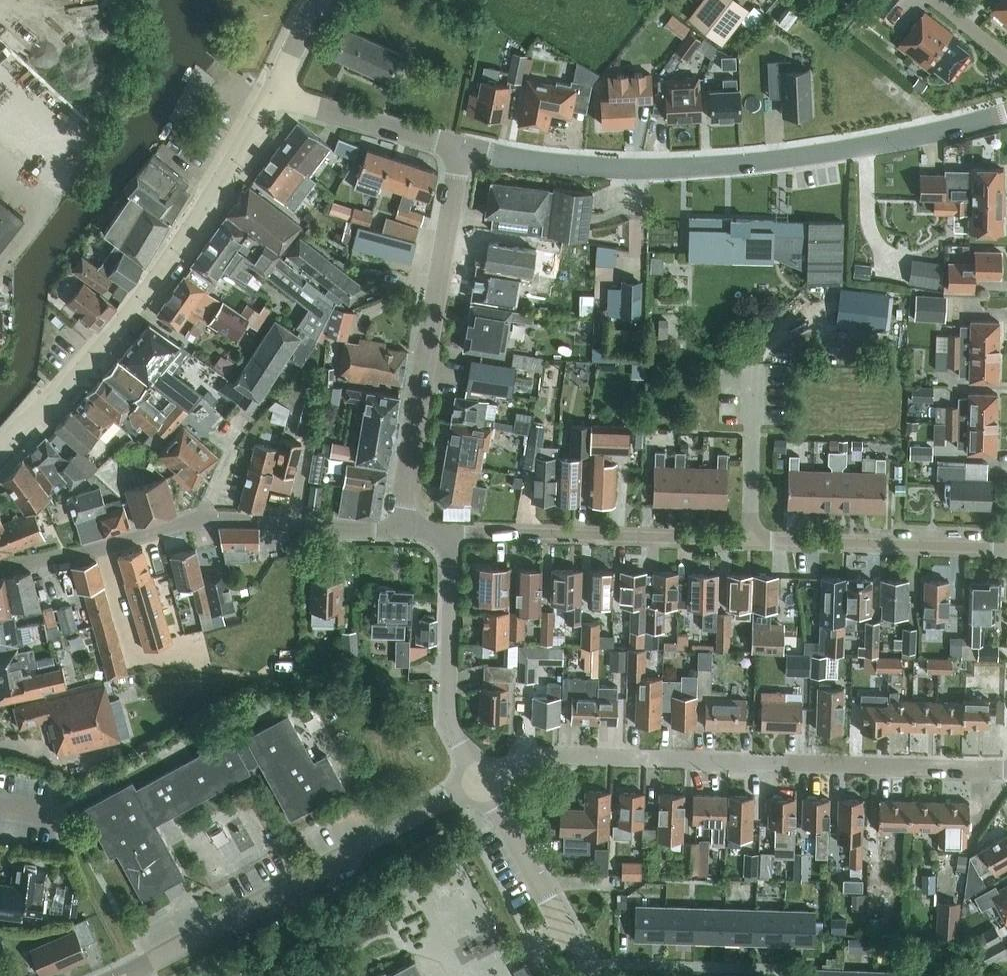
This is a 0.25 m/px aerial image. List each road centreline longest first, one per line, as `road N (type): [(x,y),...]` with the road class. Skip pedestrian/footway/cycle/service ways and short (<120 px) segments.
road 1 (unclassified): [(1006,114),(873,145),(676,169),(583,168),(461,149)]
road 2 (residential): [(480,779),(537,757),(1006,769)]
road 3 (unclassified): [(0,450),(132,309),(275,91)]
road 4 (residential): [(124,975),(480,779)]
road 5 (residential): [(0,566),(200,525),(400,534)]
road 6 (residential): [(400,534),(461,149)]
road 7 (residential): [(749,545),(448,537)]
road 8 (residential): [(1006,551),(749,545)]
road 9 (residential): [(480,779),(446,713),(448,537)]
road 10 (residential): [(587,975),(480,779)]
road 11 (unclassified): [(461,149),(275,91)]
road 12 (residential): [(749,545),(752,368)]

